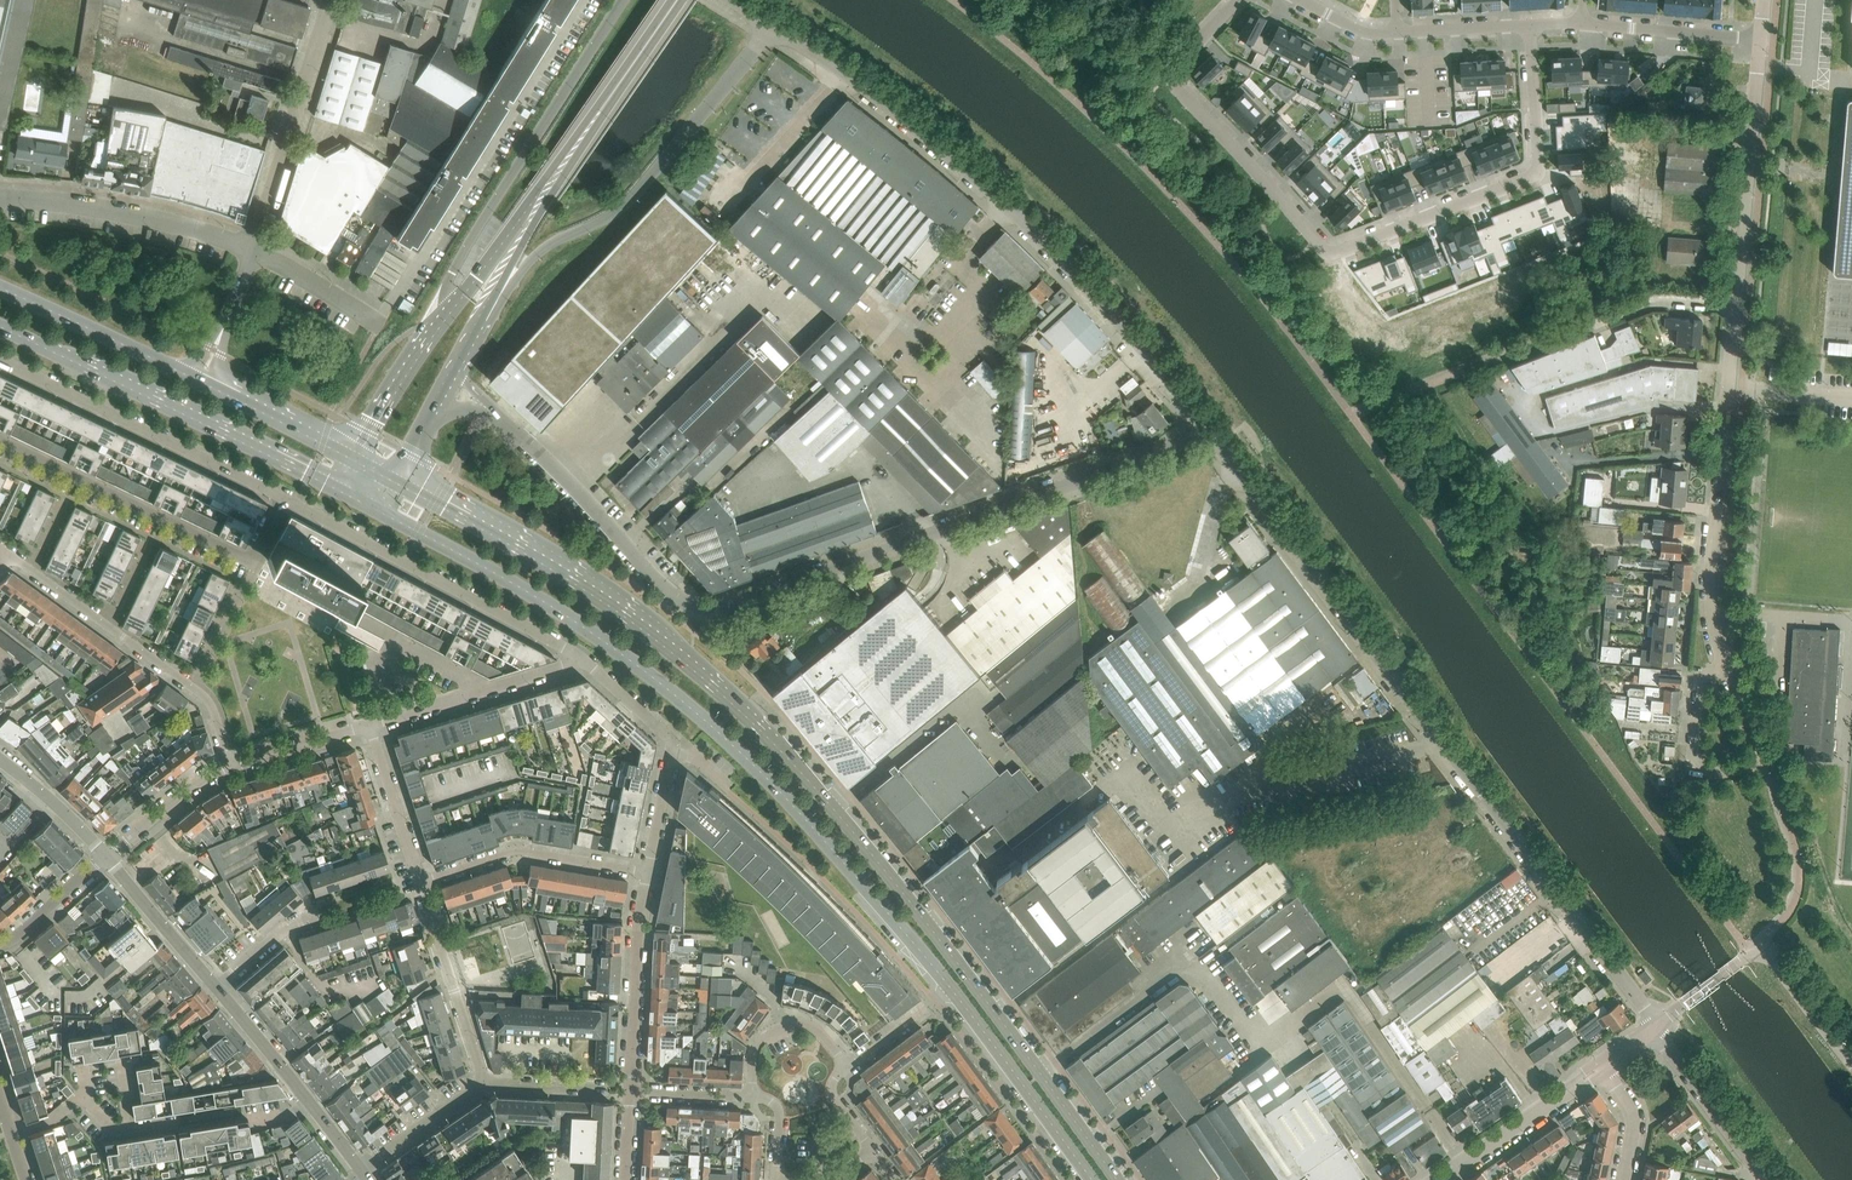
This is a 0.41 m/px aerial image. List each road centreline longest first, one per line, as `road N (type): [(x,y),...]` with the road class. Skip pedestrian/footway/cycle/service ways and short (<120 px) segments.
road 1 (secondary): [(1116,1179),(807,773),(719,681),(600,589),(398,481)]
road 2 (secondary): [(381,511),(626,649),(704,708),(808,808),(949,989)]
road 3 (unclassified): [(1656,1027),(1214,440)]
road 4 (residential): [(1530,24),(1532,176),(1331,252),(1172,78),(1238,0)]
road 5 (unclassified): [(1214,440),(1148,349),(1022,220),(900,113),(776,25)]
road 6 (unclassified): [(709,620),(1214,440)]
road 7 (unclassified): [(494,306),(533,256),(635,198),(776,25)]
road 8 (secondary): [(0,326),(339,489)]
road 9 (unclassified): [(621,0),(447,290),(442,322)]
road 10 (residential): [(0,439),(243,556),(259,549),(282,498)]
road 11 (unclassified): [(282,498),(581,659)]
road 12 (residential): [(8,555),(198,693),(231,765)]
road 13 (unclassified): [(0,362),(282,498)]
road 14 (unclassified): [(709,620),(691,614),(485,407)]
road 15 (residential): [(1727,670),(1714,632),(1710,575),(1729,388)]
road 16 (unclassified): [(1656,1027),(1764,942),(1851,1049)]
road 17 (residential): [(1737,307),(1762,40)]
road 18 (unclassified): [(253,248),(330,0)]
road 19 (unclassified): [(253,248),(116,210),(0,197)]
road 20 (tertiary): [(537,205),(677,0)]
road 21 (secondary): [(949,989),(1090,1179)]
road 22 (residential): [(420,881),(503,852),(650,872)]
road 23 (secondary): [(200,383),(0,287)]
road 24 (residential): [(630,1092),(650,872)]
road 25 (residential): [(484,1081),(420,881)]
road 26 (unclassified): [(1446,1169),(1602,1064)]
road 27 (unclassified): [(1765,1179),(1656,1027)]
road 28 (residential): [(1727,670),(1701,676),(1694,764),(1721,772),(1758,757)]
road 29 (residential): [(1580,22),(1762,40)]
road 30 (secondary): [(355,459),(200,383)]
road 31 (residential): [(214,986),(106,856)]
road 32 (residential): [(846,1068),(816,1030),(794,1025),(758,1044),(753,1097)]
road 33 (residential): [(420,881),(369,725)]
road 34 (tertiary): [(442,322),(355,459)]
road 35 (residential): [(487,689),(349,612)]
road 36 (residential): [(231,765),(106,856)]
road 37 (residential): [(1589,323),(1653,300),(1737,307)]
road 38 (residential): [(360,1168),(484,1081)]
road 39 (tertiary): [(537,205),(442,322)]
road 40 (residential): [(309,1102),(214,986)]
road 41 (unclassified): [(380,324),(253,248)]
road 42 (unclassified): [(200,383),(253,248)]
road 43 (residential): [(106,856),(0,758)]
road 44 (residential): [(369,725),(231,765)]
road 45 (residential): [(0,945),(17,940),(106,856)]
road 46 (residential): [(1396,32),(1530,24)]
road 47 (residential): [(650,872),(675,741)]
road 48 (residential): [(214,986),(289,922),(319,913)]
road 49 (unclassified): [(846,1068),(949,989)]
road 50 (residential): [(581,659),(675,741)]
road 51 (residential): [(1602,1064),(1635,1131),(1624,1179)]
road 52 (residential): [(487,689),(369,725)]
road 53 (residential): [(630,1092),(753,1097)]
road 54 (residential): [(1851,400),(1729,388)]
road 55 (residential): [(484,1081),(606,1090)]

